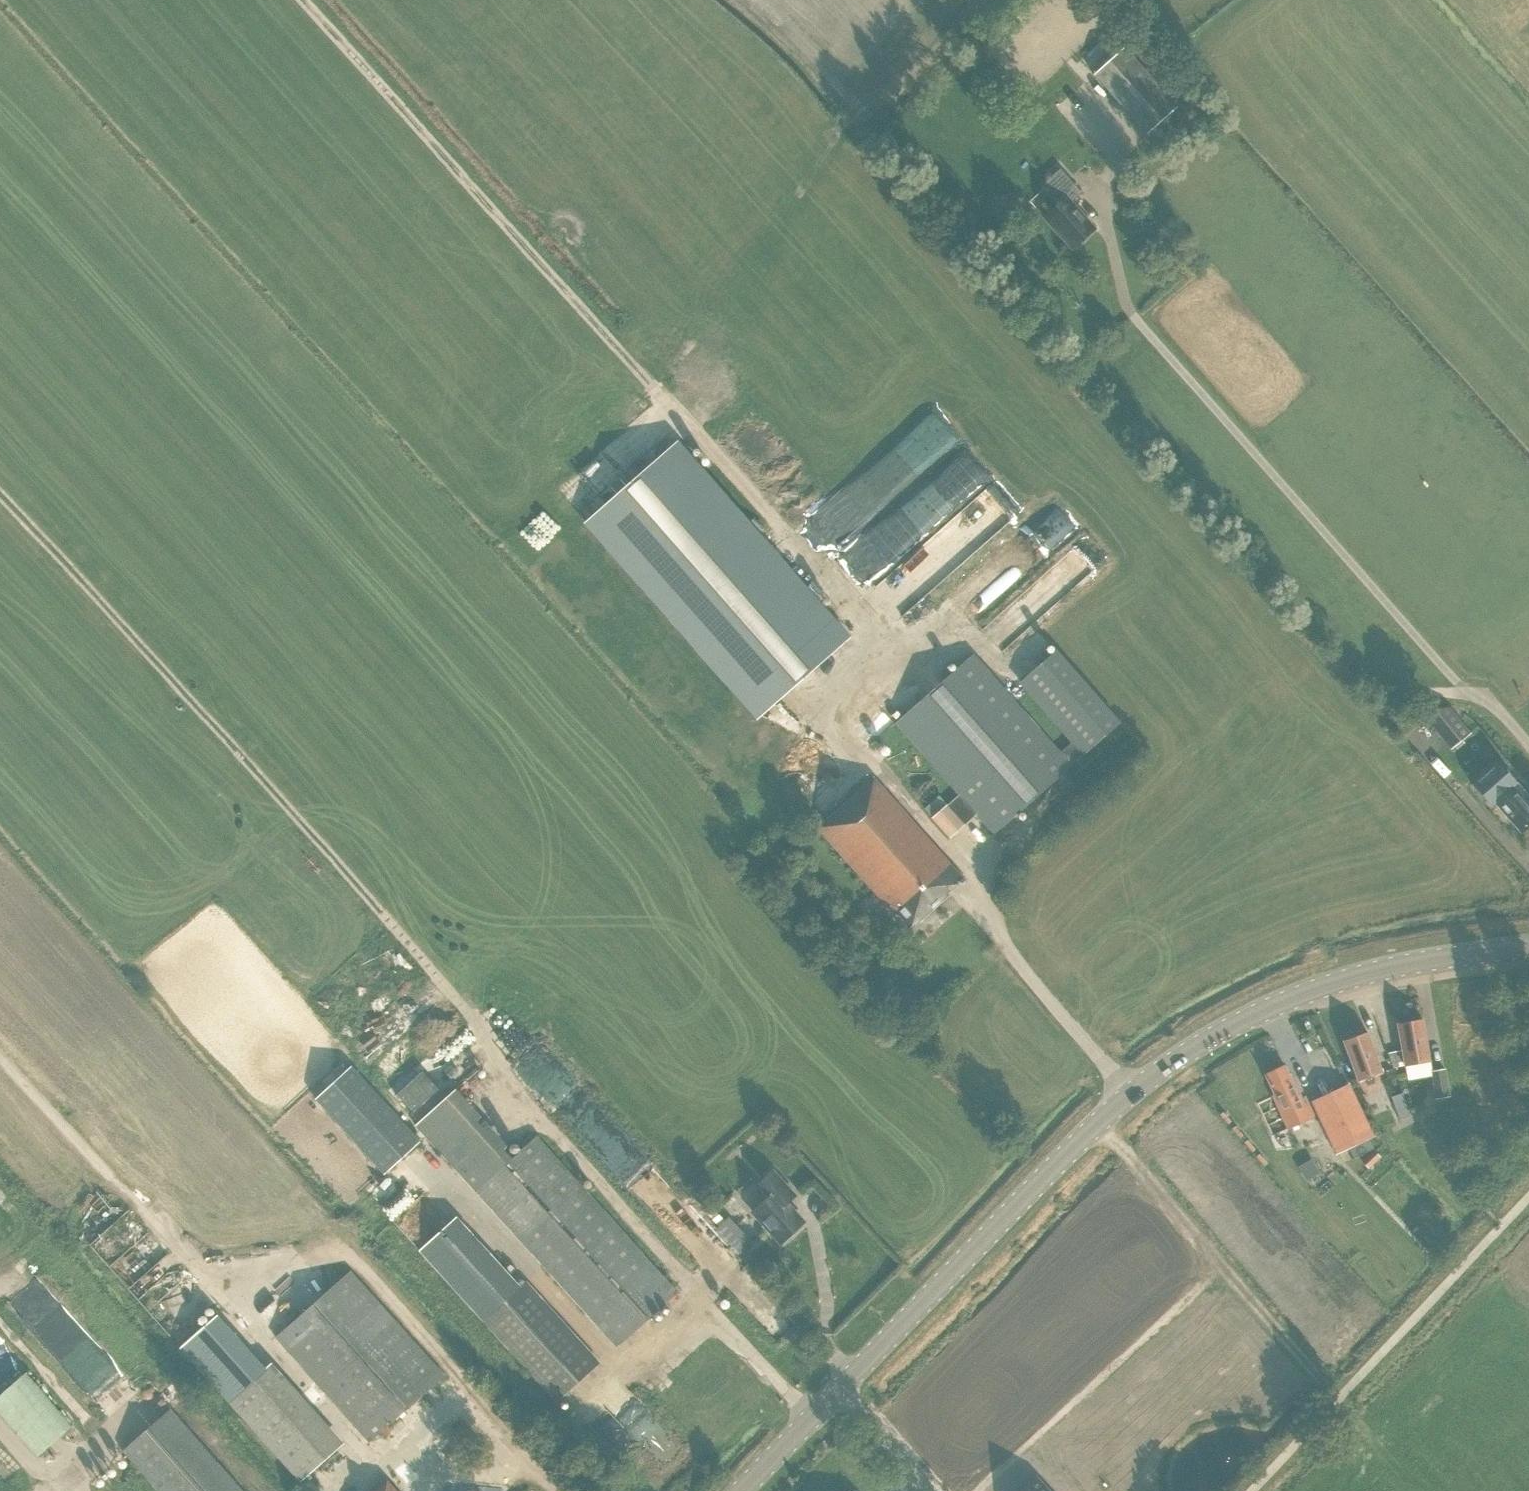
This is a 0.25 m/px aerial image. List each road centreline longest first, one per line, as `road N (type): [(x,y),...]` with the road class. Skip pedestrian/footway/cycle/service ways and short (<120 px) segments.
road 1 (tertiary): [(743,1490),(1100,1125),(1189,1055),(1333,985),(1528,950)]
road 2 (track): [(1415,1490),(1100,1125)]

